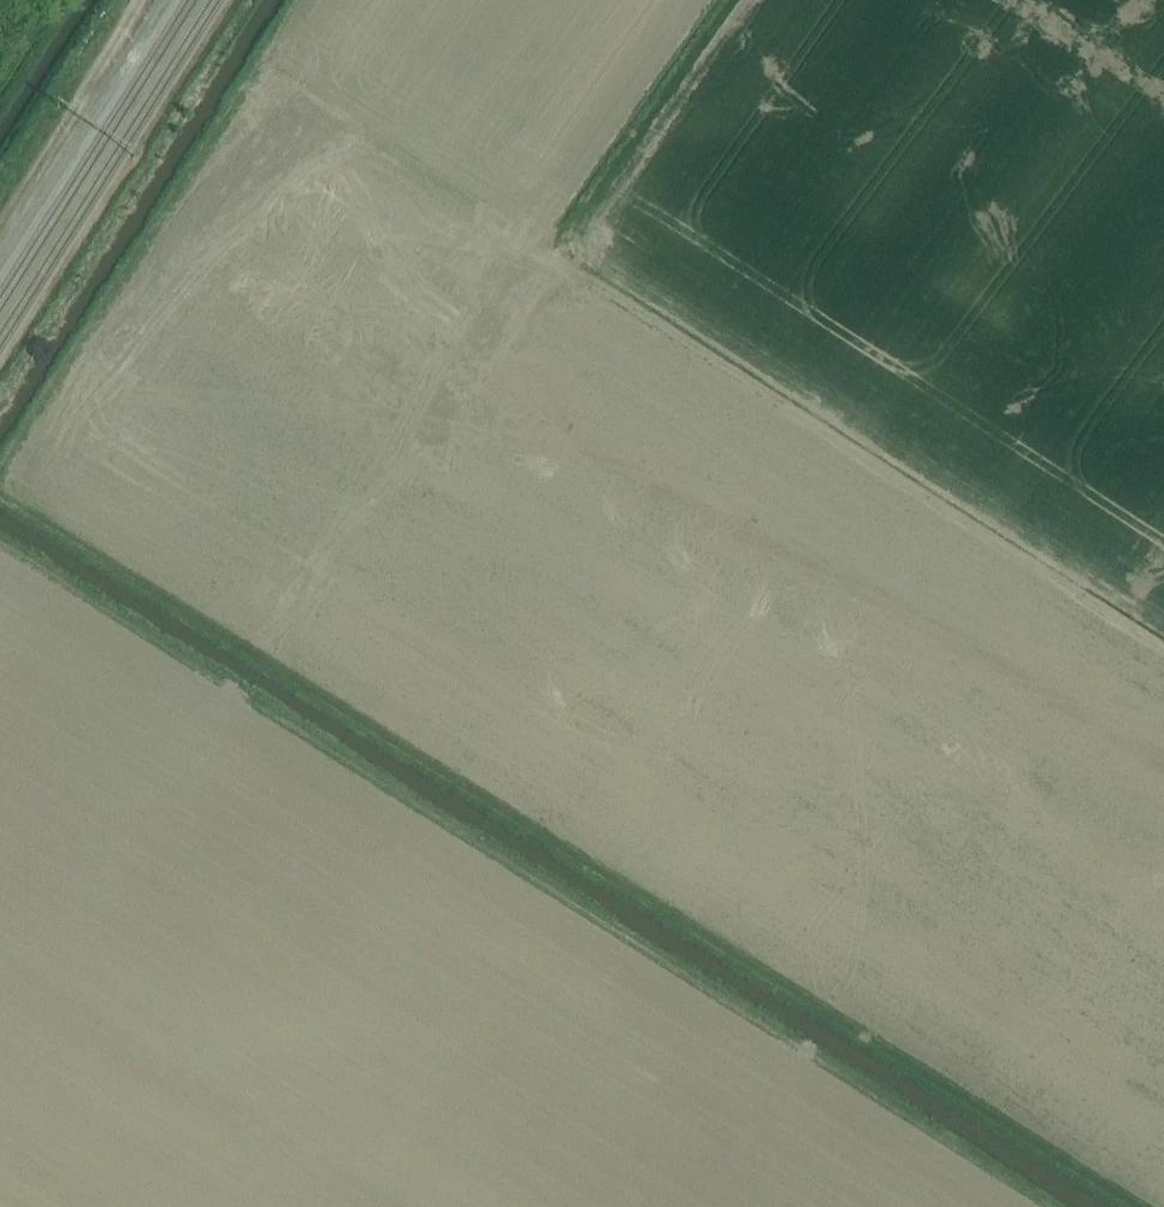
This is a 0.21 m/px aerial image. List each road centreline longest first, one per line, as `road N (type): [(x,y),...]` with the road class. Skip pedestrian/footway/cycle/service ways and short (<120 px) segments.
road 1 (residential): [(328,673),(1163,1196)]
road 2 (track): [(734,0),(560,248)]
road 3 (track): [(0,226),(136,0)]

